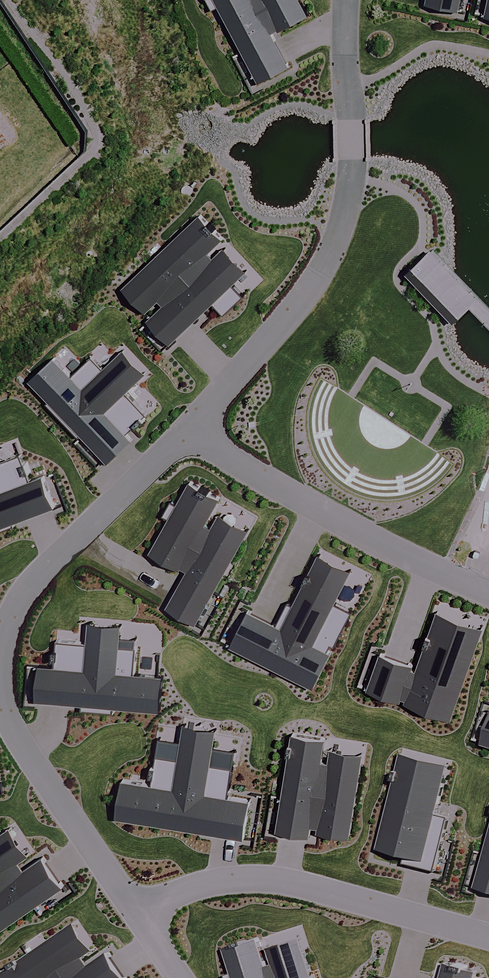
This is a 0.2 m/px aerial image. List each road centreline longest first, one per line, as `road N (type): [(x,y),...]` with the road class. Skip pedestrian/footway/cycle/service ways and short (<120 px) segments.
road 1 (residential): [(187,432),(311,292),(337,241),(349,185),(347,0)]
road 2 (residential): [(135,914),(198,885),(245,879),(488,939)]
road 3 (residential): [(187,432),(378,544),(488,595)]
road 4 (residential): [(0,651),(17,604),(45,566),(187,432)]
road 5 (residential): [(135,914),(24,747),(3,699),(0,662)]

